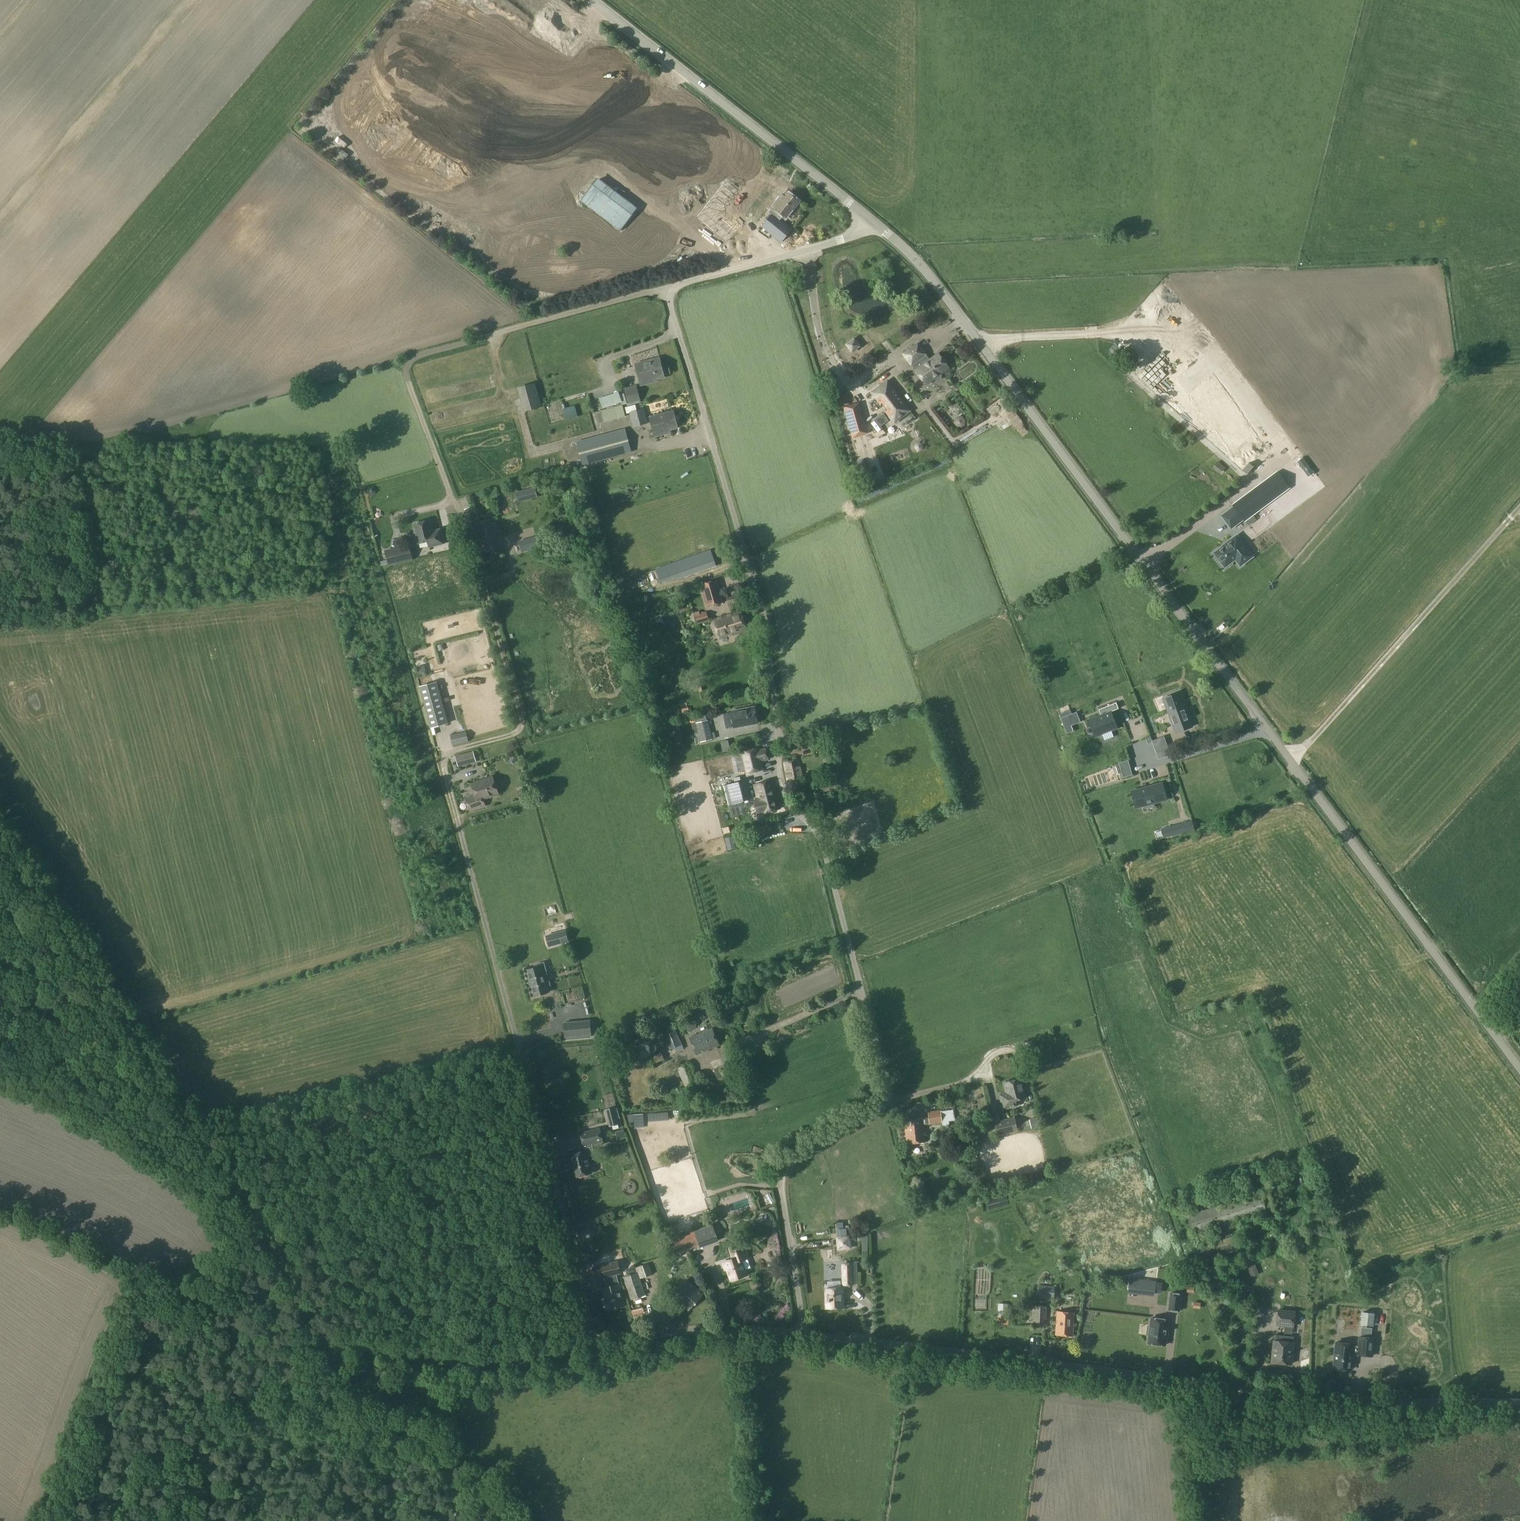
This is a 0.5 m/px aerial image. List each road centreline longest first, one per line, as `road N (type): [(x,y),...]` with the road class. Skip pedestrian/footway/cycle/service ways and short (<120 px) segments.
road 1 (unclassified): [(1519,1066),(923,267),(883,228)]
road 2 (unclassified): [(862,988),(827,859),(783,789),(765,619),(663,288),(883,228)]
road 3 (unclassified): [(144,1520),(194,1434),(327,1345),(488,1363),(711,1327),(803,1333)]
road 4 (unclassified): [(803,1333),(1333,1398),(1519,1400)]
road 5 (track): [(327,1345),(121,1024),(202,954),(271,925),(295,902),(310,865)]
road 6 (unclassified): [(883,228),(589,0)]
road 7 (unclassified): [(803,1333),(783,1176),(794,1160),(884,1105),(887,1092)]
road 8 (unclassified): [(862,988),(697,1061),(685,1040)]
road 9 (unclassified): [(887,1092),(903,1097),(970,1081),(995,1053),(1014,1051)]

